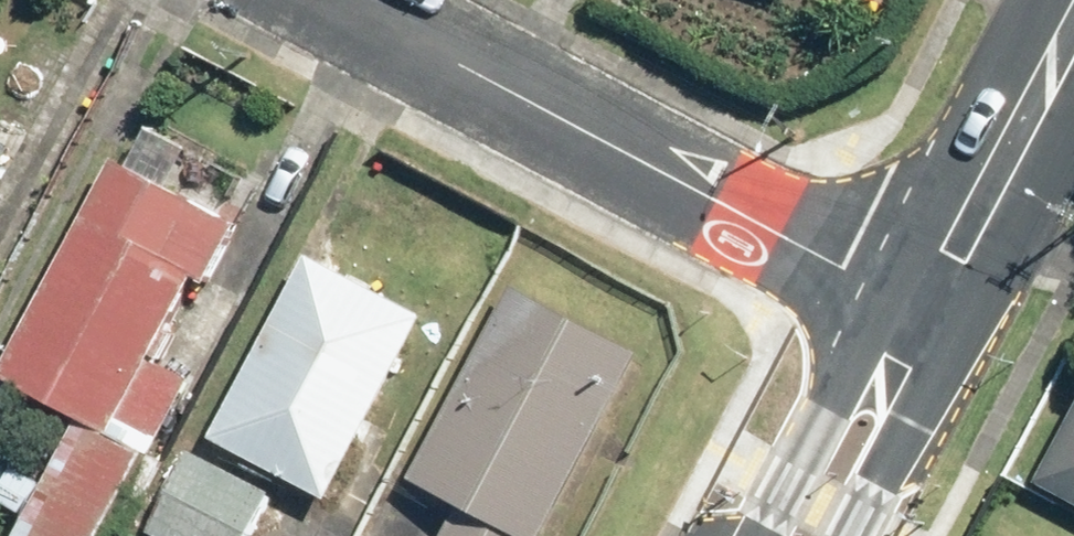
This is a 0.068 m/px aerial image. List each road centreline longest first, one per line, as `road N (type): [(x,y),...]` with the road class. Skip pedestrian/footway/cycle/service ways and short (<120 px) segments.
road 1 (residential): [(933,305),(352,0)]
road 2 (tertiary): [(1073,36),(933,305)]
road 3 (tertiary): [(933,305),(811,535)]

